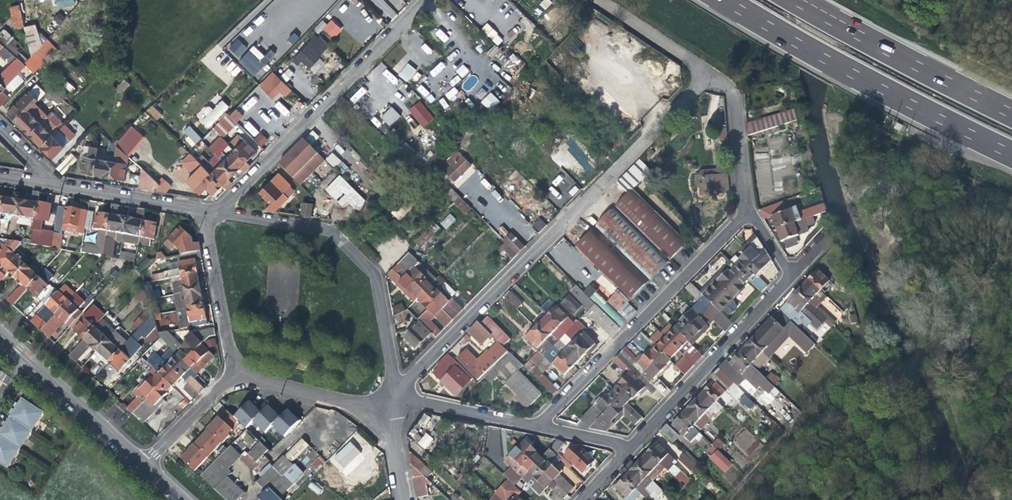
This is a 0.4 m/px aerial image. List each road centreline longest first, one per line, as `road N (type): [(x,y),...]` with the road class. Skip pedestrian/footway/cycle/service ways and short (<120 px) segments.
road 1 (residential): [(394,401),(709,73)]
road 2 (motorway): [(724,0),(1011,155)]
road 3 (residential): [(394,401),(372,268),(331,228),(218,211)]
road 4 (residential): [(535,425),(749,212)]
road 5 (residential): [(218,211),(426,0)]
road 6 (motorway): [(1011,116),(793,0)]
road 7 (residential): [(792,277),(632,447)]
road 8 (unclassified): [(142,464),(0,336)]
road 9 (residential): [(229,374),(345,404),(394,401)]
road 10 (residential): [(199,208),(229,374)]
road 11 (residential): [(749,212),(732,93),(709,73)]
road 12 (residential): [(51,181),(199,208)]
road 13 (residential): [(535,425),(394,401)]
road 14 (residential): [(592,0),(709,73)]
road 15 (residential): [(229,374),(142,464)]

